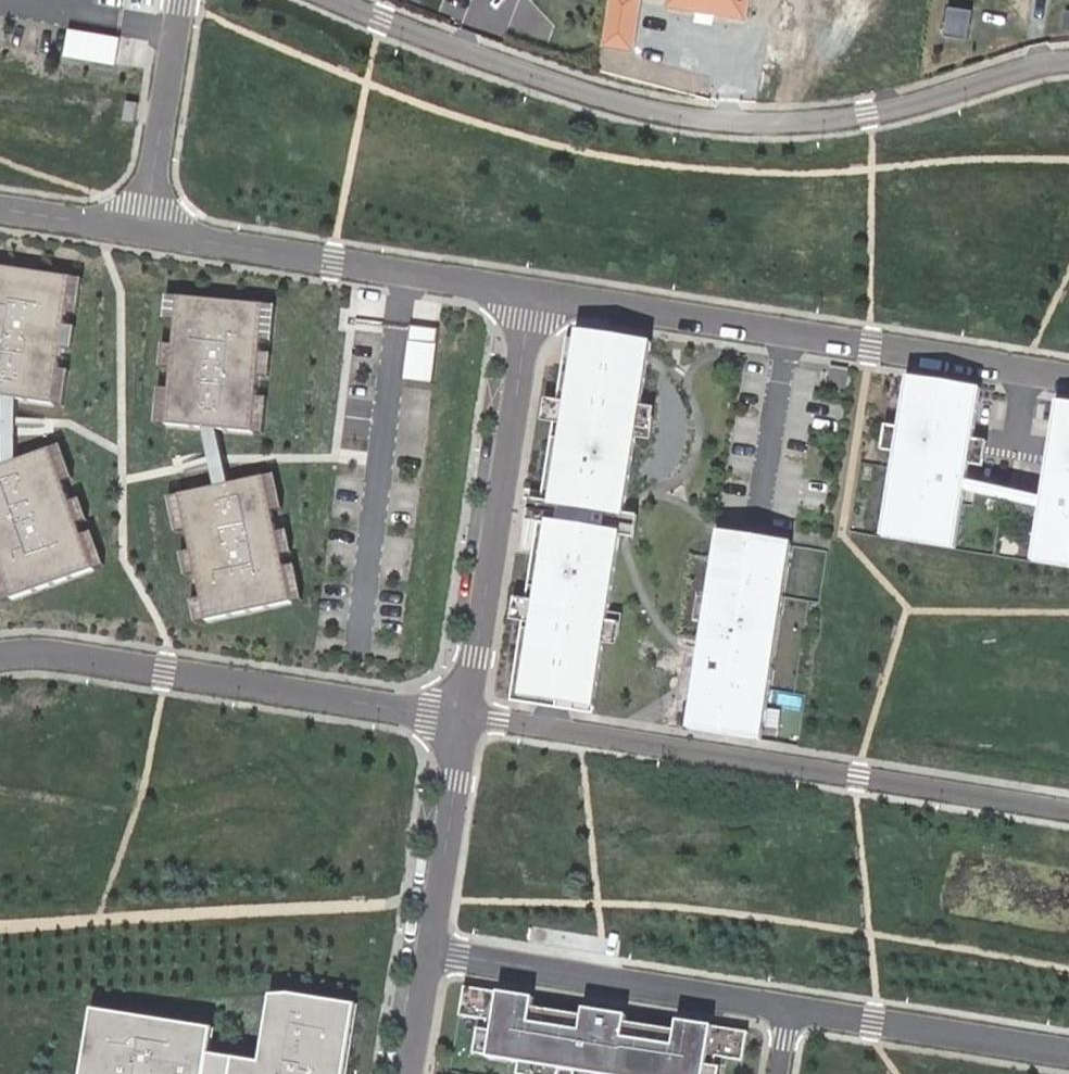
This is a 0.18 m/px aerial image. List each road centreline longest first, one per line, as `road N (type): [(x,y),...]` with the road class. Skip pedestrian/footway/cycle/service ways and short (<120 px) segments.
road 1 (residential): [(1068,61),(1043,62),(871,116),(699,118),(536,77),(336,0)]
road 2 (residential): [(1068,811),(465,717)]
road 3 (residential): [(1068,373),(533,287)]
road 4 (residential): [(465,717),(47,651),(0,657)]
road 5 (residential): [(465,717),(533,287)]
road 6 (residential): [(533,287),(150,226)]
road 7 (residential): [(789,1010),(430,953)]
road 8 (residential): [(1068,1054),(789,1010)]
road 9 (residential): [(430,953),(465,717)]
road 10 (residential): [(180,0),(150,226)]
road 11 (residential): [(150,226),(0,208)]
road 12 (residential): [(411,1073),(430,953)]

